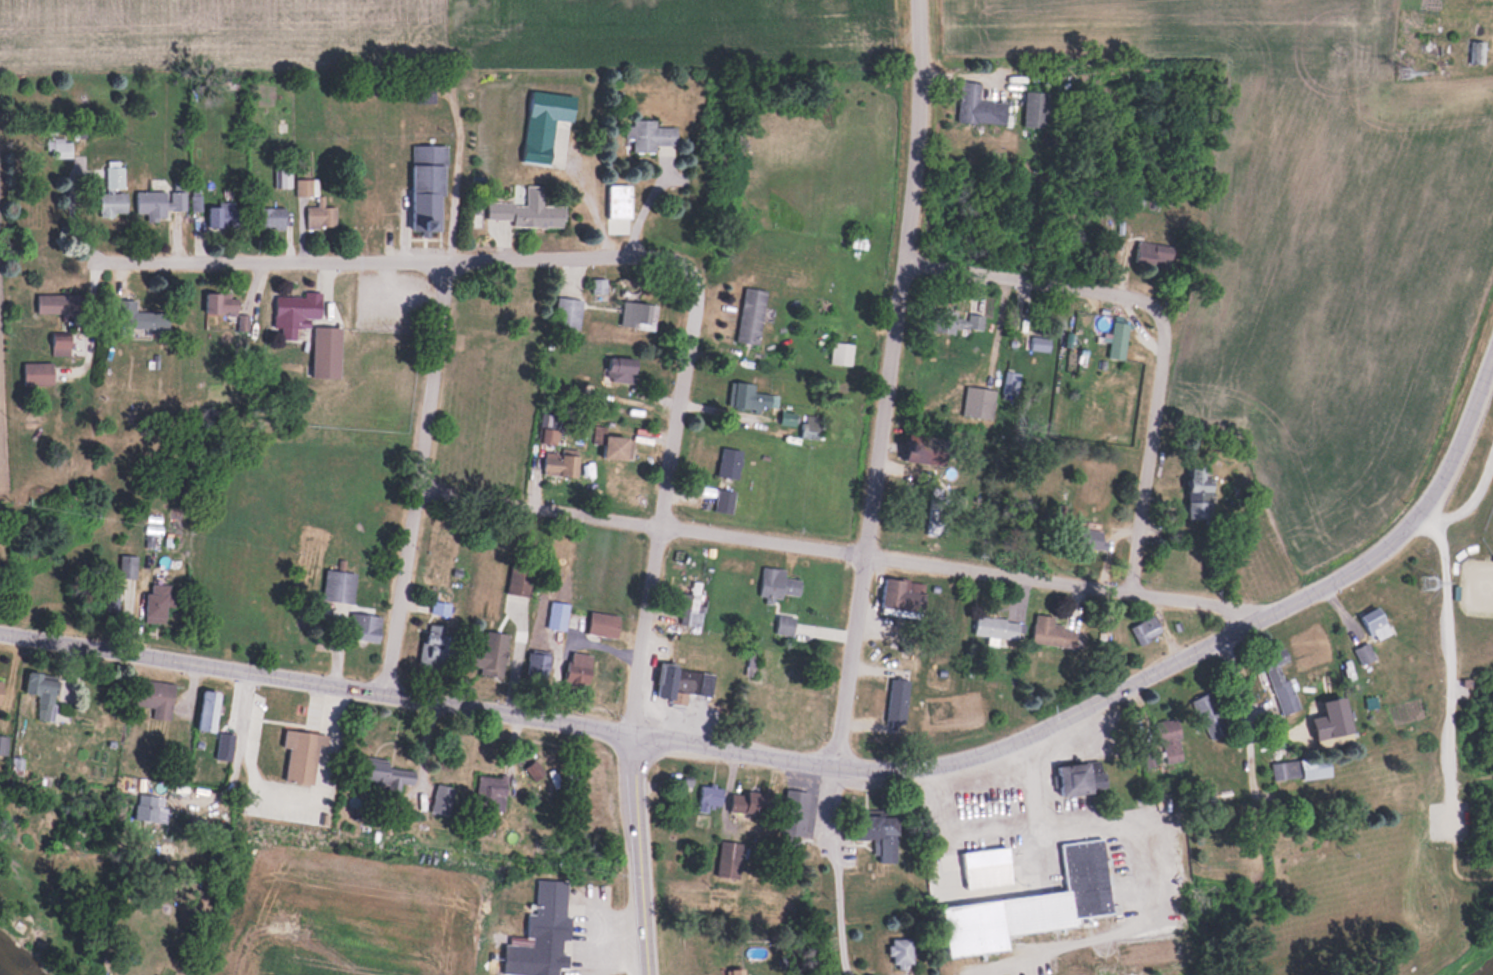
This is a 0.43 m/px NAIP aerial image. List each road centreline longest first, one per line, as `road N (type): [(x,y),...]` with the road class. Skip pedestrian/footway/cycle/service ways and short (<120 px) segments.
road 1 (tertiary): [(1492,366),(1437,498),(1369,571),(976,764),(876,777),(635,741)]
road 2 (residential): [(828,770),(852,649),(918,155),(919,0)]
road 3 (residential): [(635,741),(0,637)]
road 4 (residential): [(690,277),(661,264),(52,269)]
road 5 (residential): [(635,741),(658,532),(697,314),(690,277)]
road 6 (residential): [(865,556),(422,495)]
road 7 (residential): [(384,701),(455,266)]
road 8 (residential): [(1266,616),(865,556)]
road 9 (residential): [(1127,591),(1165,347),(1156,317)]
road 10 (residential): [(1156,317),(1111,299),(903,267)]
road 11 (residential): [(1266,616),(1314,848)]
road 12 (tertiary): [(650,974),(635,741)]

